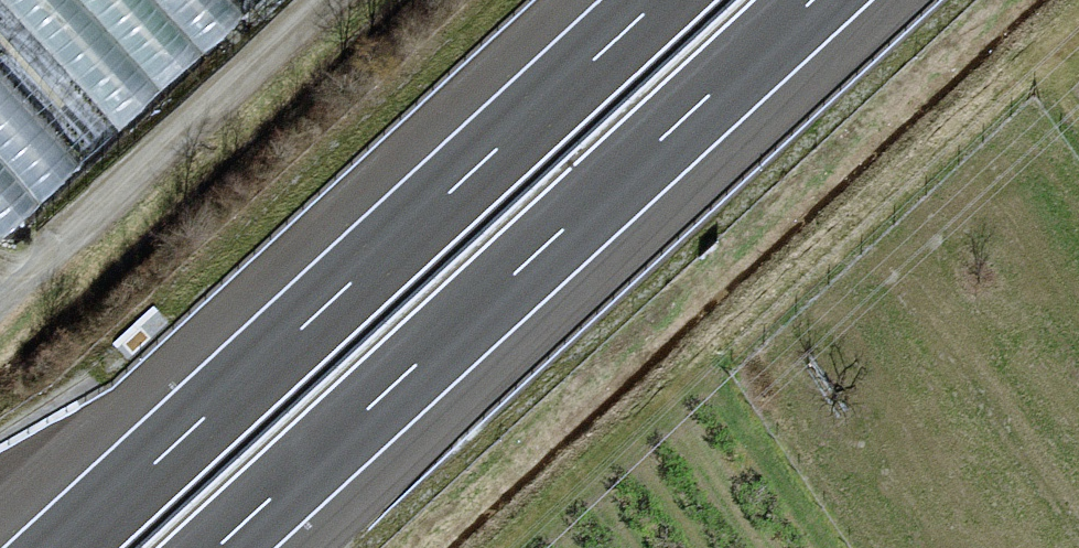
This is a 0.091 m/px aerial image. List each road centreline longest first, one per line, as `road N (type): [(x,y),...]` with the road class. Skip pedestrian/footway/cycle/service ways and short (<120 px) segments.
road 1 (motorway): [(658,0),(61,547)]
road 2 (motorway): [(218,547),(814,0)]
road 3 (track): [(320,0),(0,297)]

